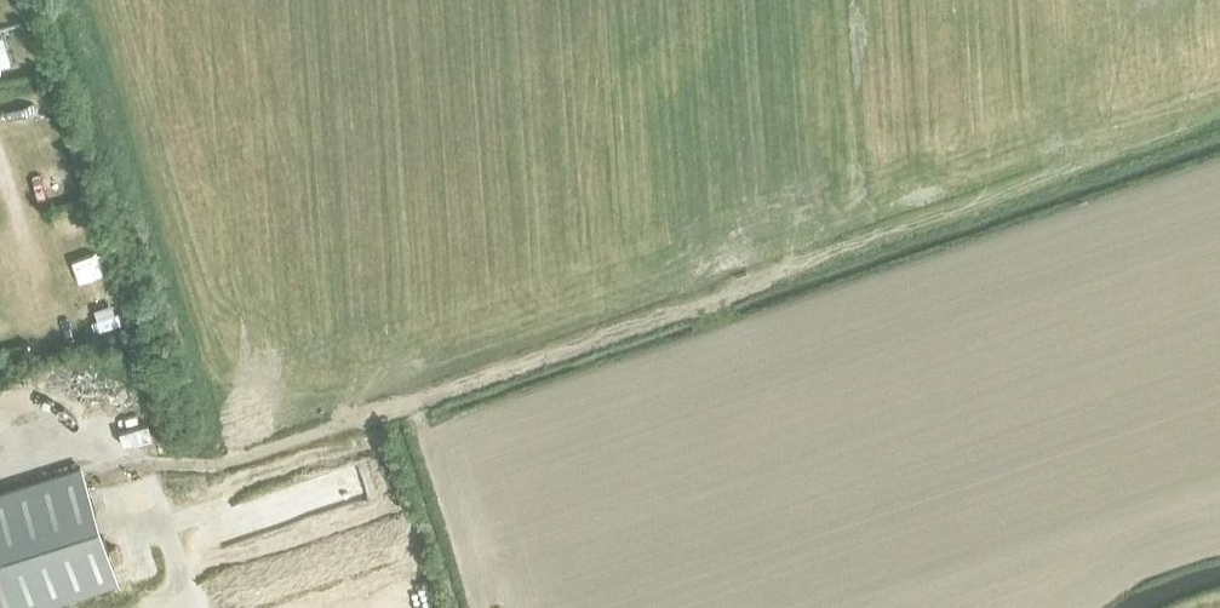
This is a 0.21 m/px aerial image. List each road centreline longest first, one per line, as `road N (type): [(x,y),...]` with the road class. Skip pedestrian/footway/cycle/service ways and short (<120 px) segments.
road 1 (track): [(112,456),(218,465),(1188,134)]
road 2 (track): [(411,399),(480,607)]
road 3 (track): [(782,271),(791,227),(786,112)]

